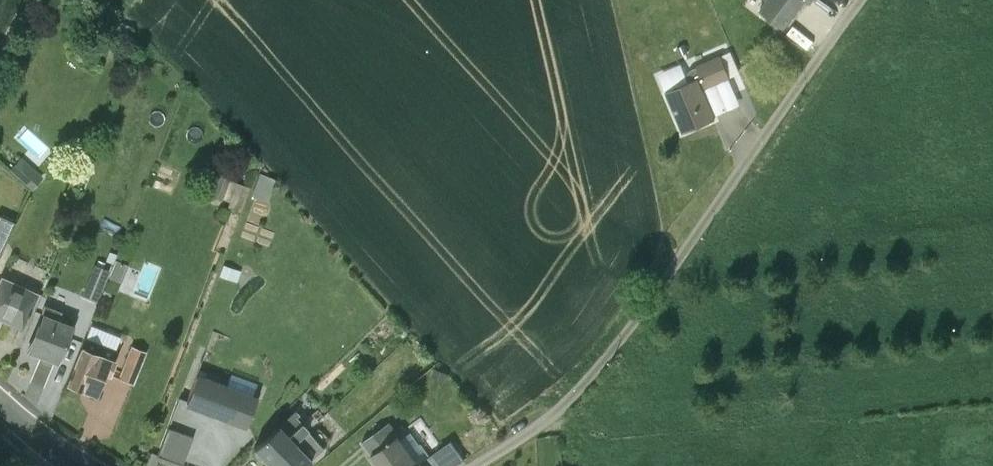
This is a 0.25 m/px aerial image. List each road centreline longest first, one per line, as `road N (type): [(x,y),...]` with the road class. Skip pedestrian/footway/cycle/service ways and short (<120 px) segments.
road 1 (unclassified): [(863,0),(662,290),(557,417),(482,465)]

